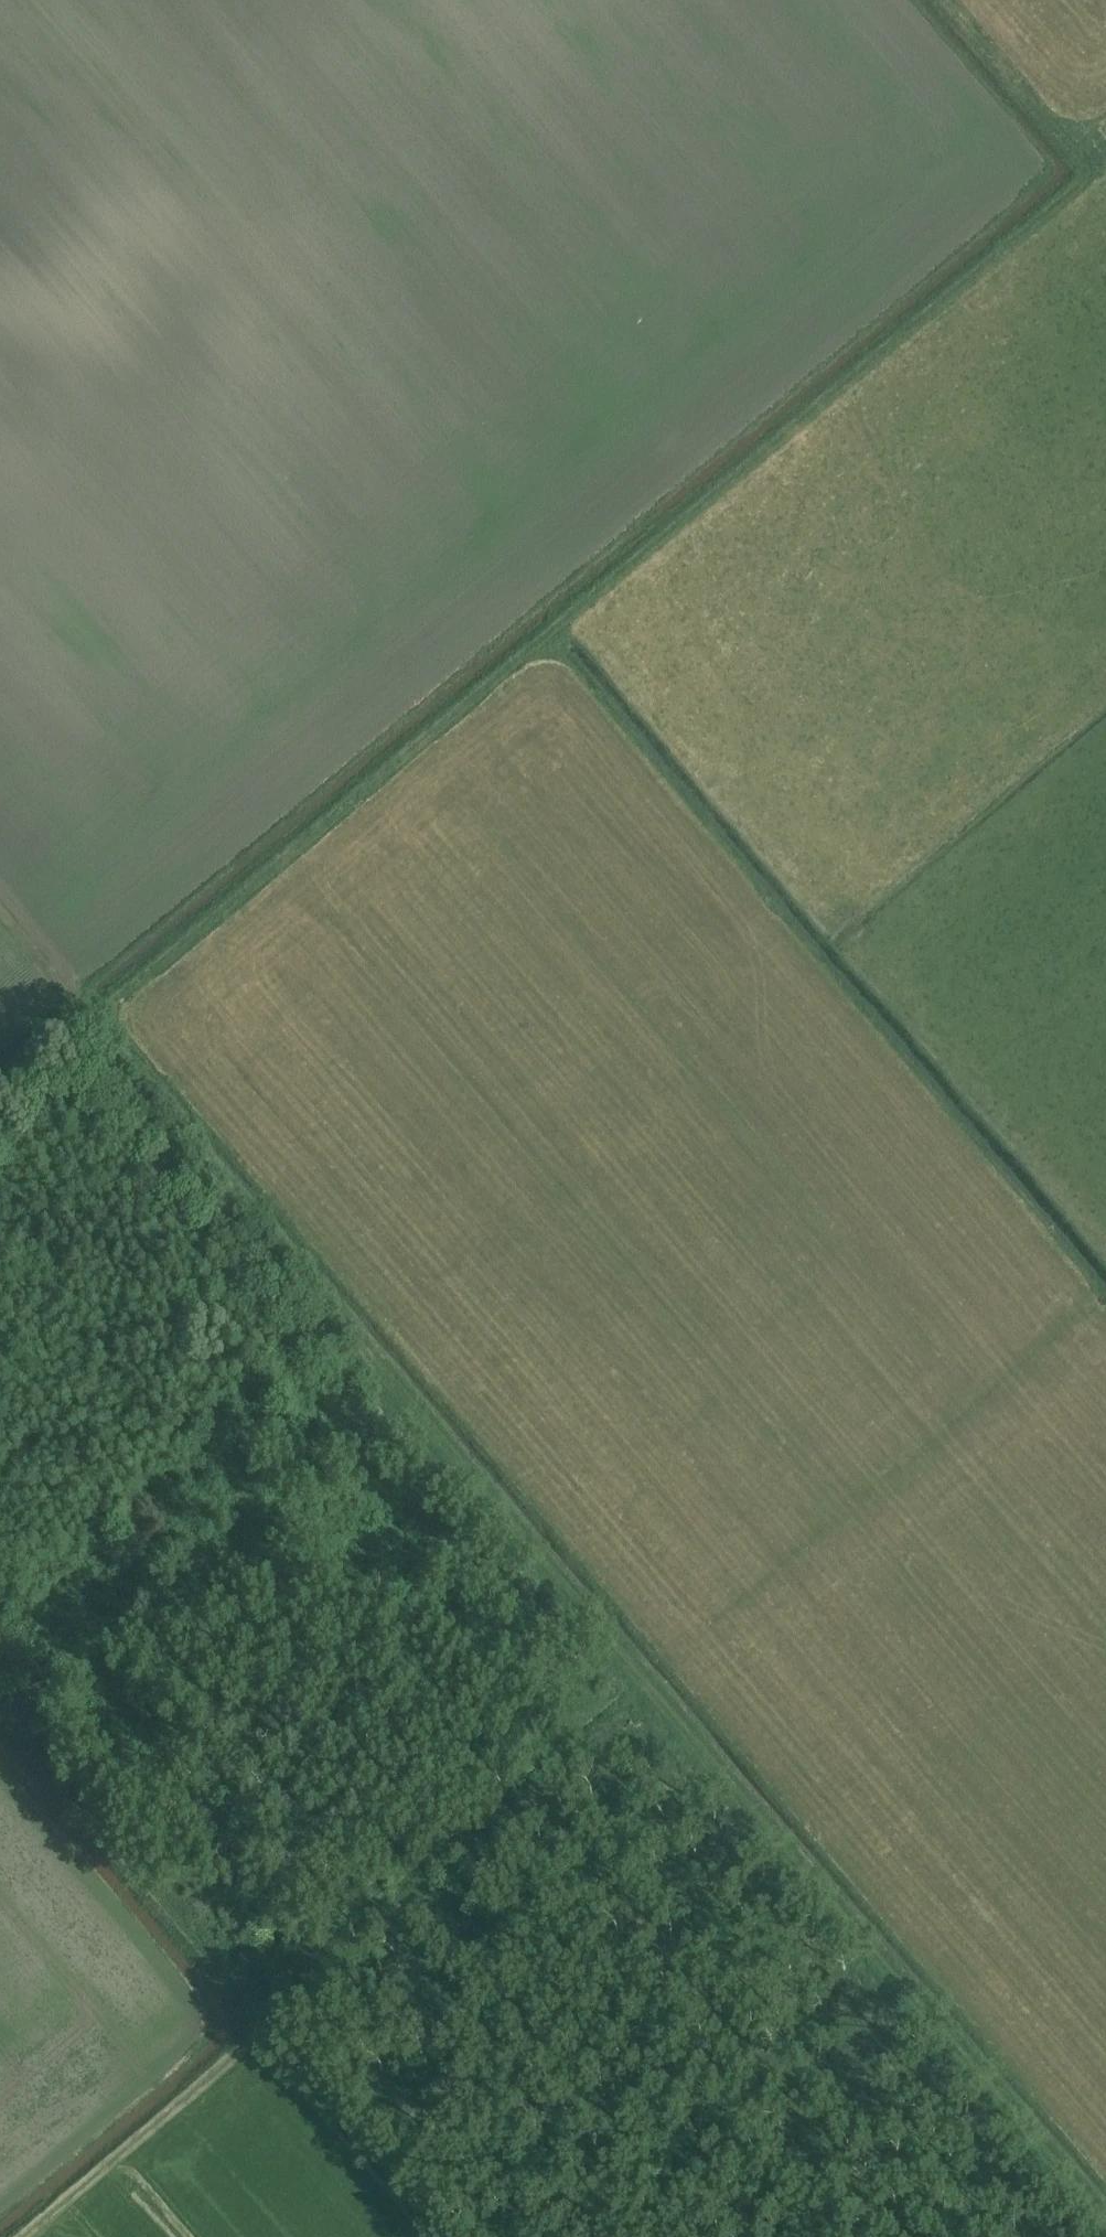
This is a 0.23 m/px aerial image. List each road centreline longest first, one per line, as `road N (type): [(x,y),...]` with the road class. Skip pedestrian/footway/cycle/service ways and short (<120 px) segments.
road 1 (track): [(1105,2228),(0,926)]

